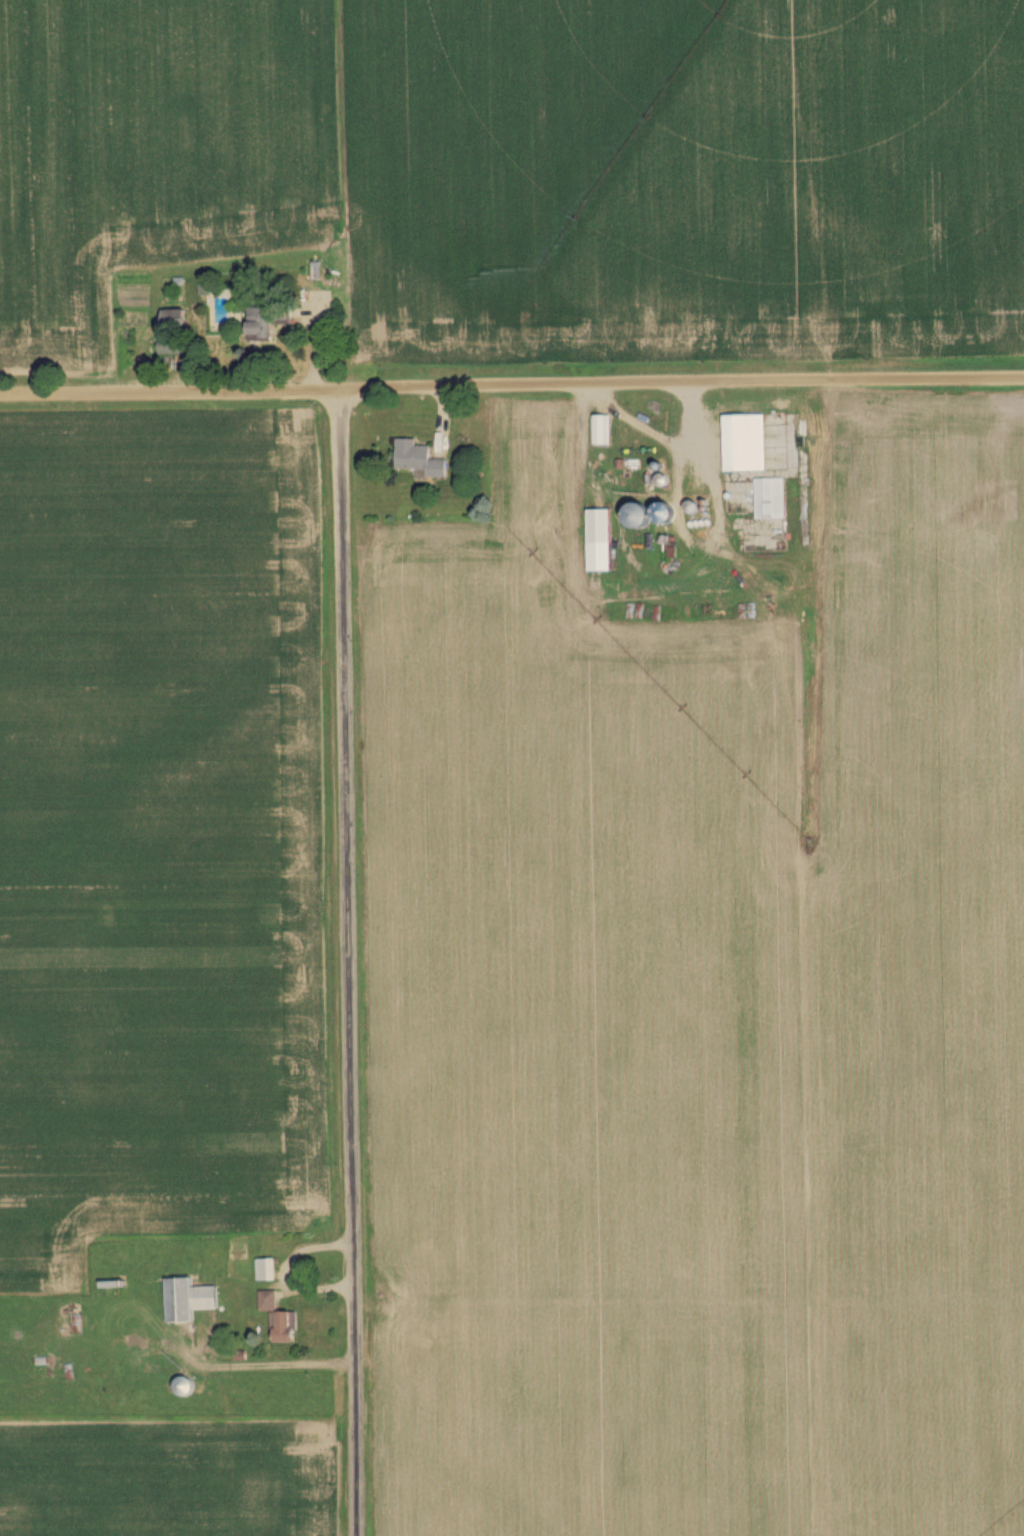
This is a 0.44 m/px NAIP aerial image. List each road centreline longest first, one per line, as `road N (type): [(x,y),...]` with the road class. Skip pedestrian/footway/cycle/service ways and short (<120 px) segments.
road 1 (residential): [(361,1535),(340,386)]
road 2 (residential): [(0,387),(1023,376)]

